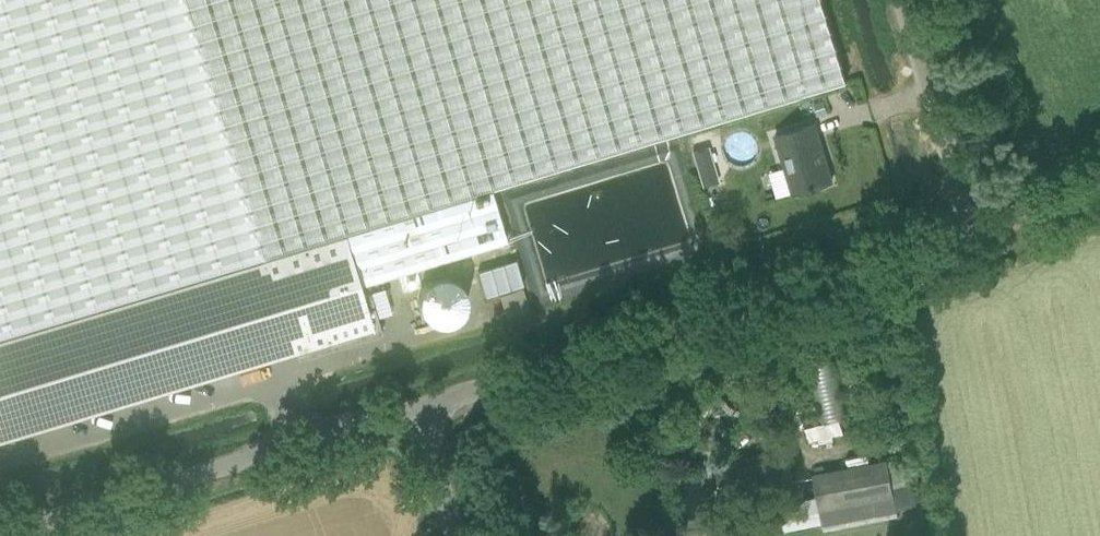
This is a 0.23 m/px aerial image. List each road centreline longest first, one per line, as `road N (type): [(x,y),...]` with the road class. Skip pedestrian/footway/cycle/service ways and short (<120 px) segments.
road 1 (unclassified): [(441,407),(872,277),(969,234),(897,0)]
road 2 (unclassified): [(9,535),(441,407)]
road 3 (unclassified): [(453,535),(441,407)]

